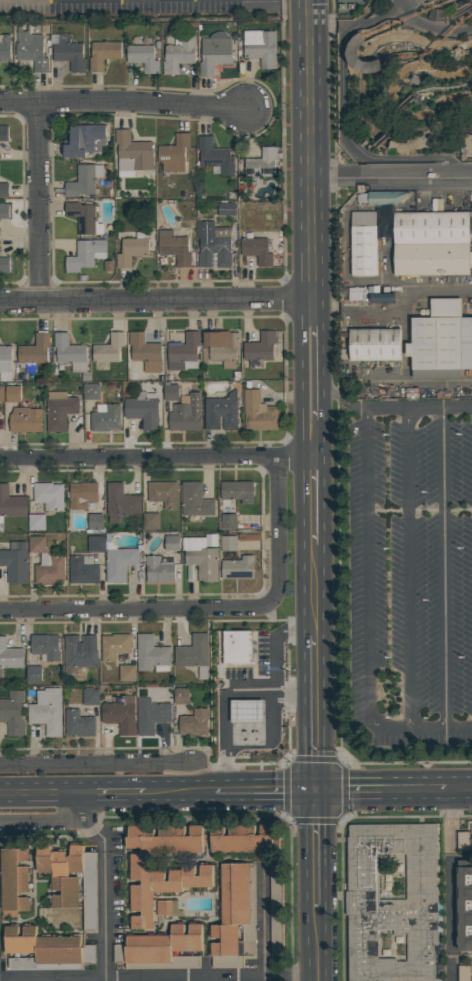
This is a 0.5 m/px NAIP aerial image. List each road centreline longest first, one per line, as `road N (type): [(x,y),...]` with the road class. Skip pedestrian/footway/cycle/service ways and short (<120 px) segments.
road 1 (residential): [(0,459),(314,457)]
road 2 (residential): [(0,302),(312,295)]
road 3 (secondary): [(307,0),(312,295)]
road 4 (residential): [(0,610),(267,606)]
road 5 (residential): [(0,103),(244,108)]
road 6 (residential): [(199,763),(0,765)]
road 7 (residential): [(38,103),(38,302)]
road 8 (secondary): [(312,295),(301,321),(302,442),(314,457)]
road 9 (secondary): [(314,457),(322,442),(322,321),(312,295)]
road 10 (secondary): [(316,636),(318,789)]
road 11 (tertiary): [(318,789),(446,788)]
road 12 (secondary): [(318,789),(318,914)]

